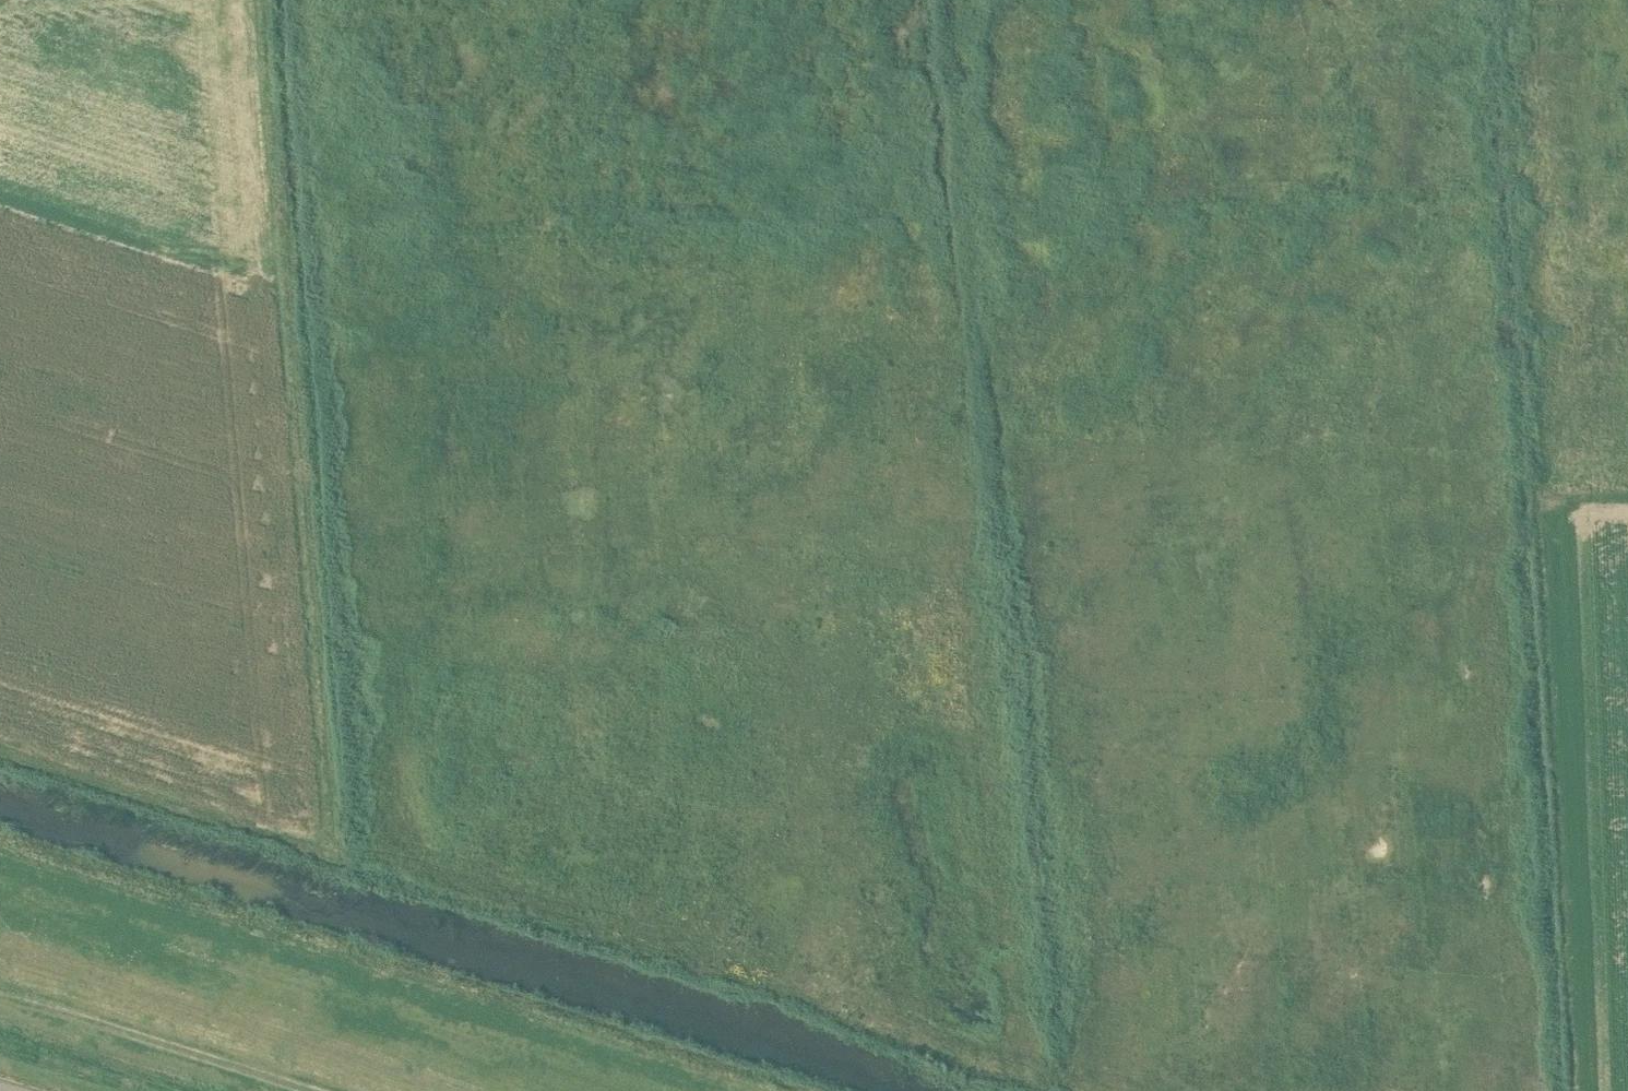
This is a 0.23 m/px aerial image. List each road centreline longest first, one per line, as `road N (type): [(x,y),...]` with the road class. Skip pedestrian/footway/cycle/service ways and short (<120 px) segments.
road 1 (track): [(0,989),(314,1090)]

